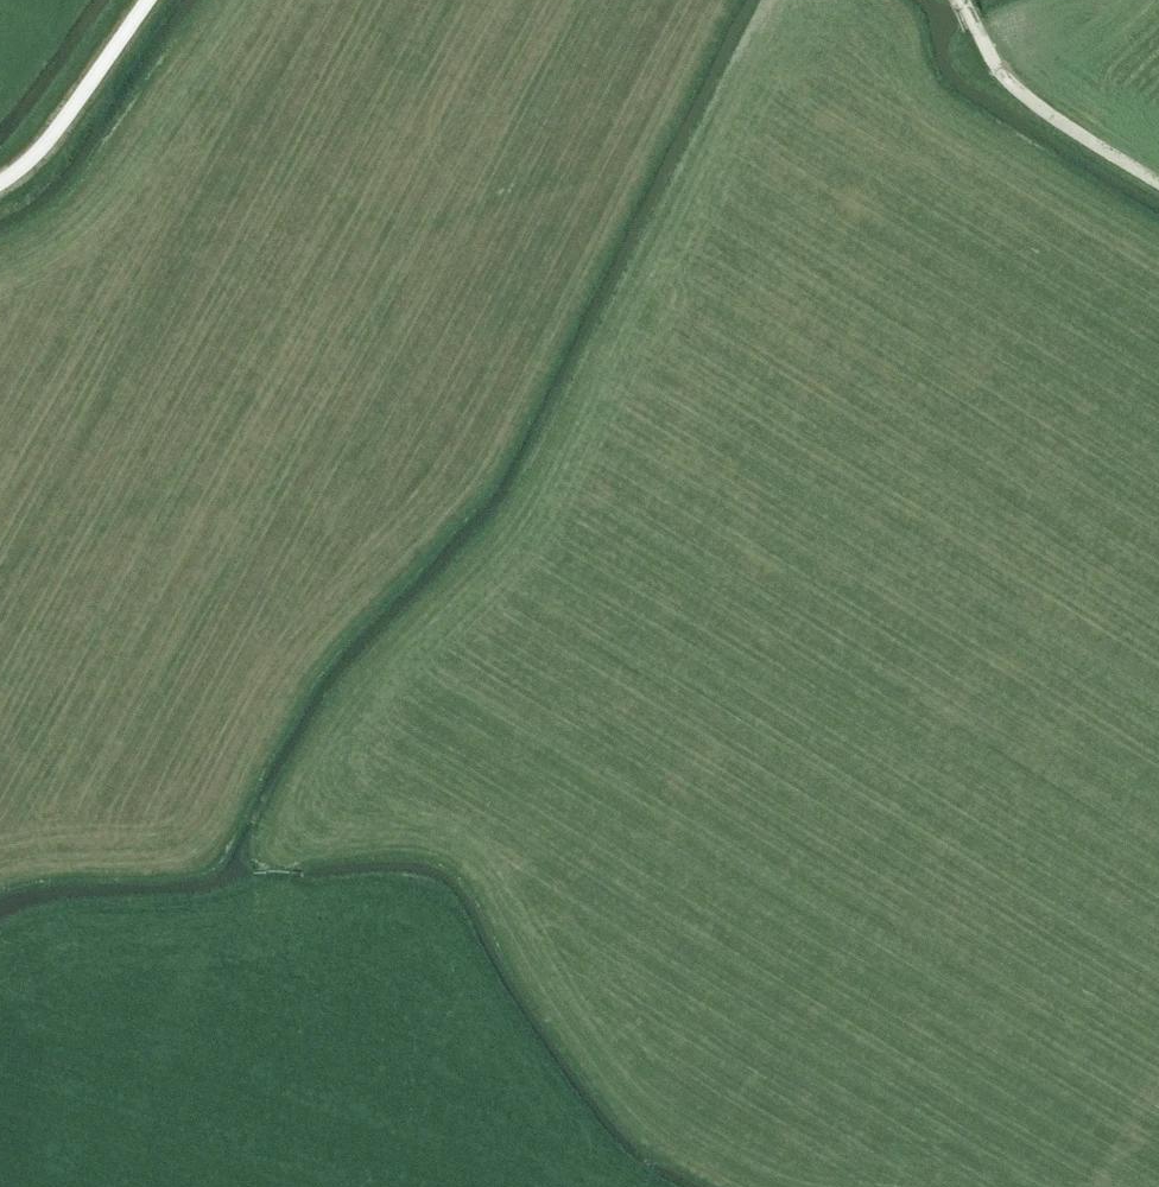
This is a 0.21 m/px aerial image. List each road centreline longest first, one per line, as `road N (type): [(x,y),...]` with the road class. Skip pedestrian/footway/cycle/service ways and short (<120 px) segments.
road 1 (track): [(1158,184),(1017,94),(993,68),(960,0)]
road 2 (unclassified): [(0,184),(47,145),(148,0)]

